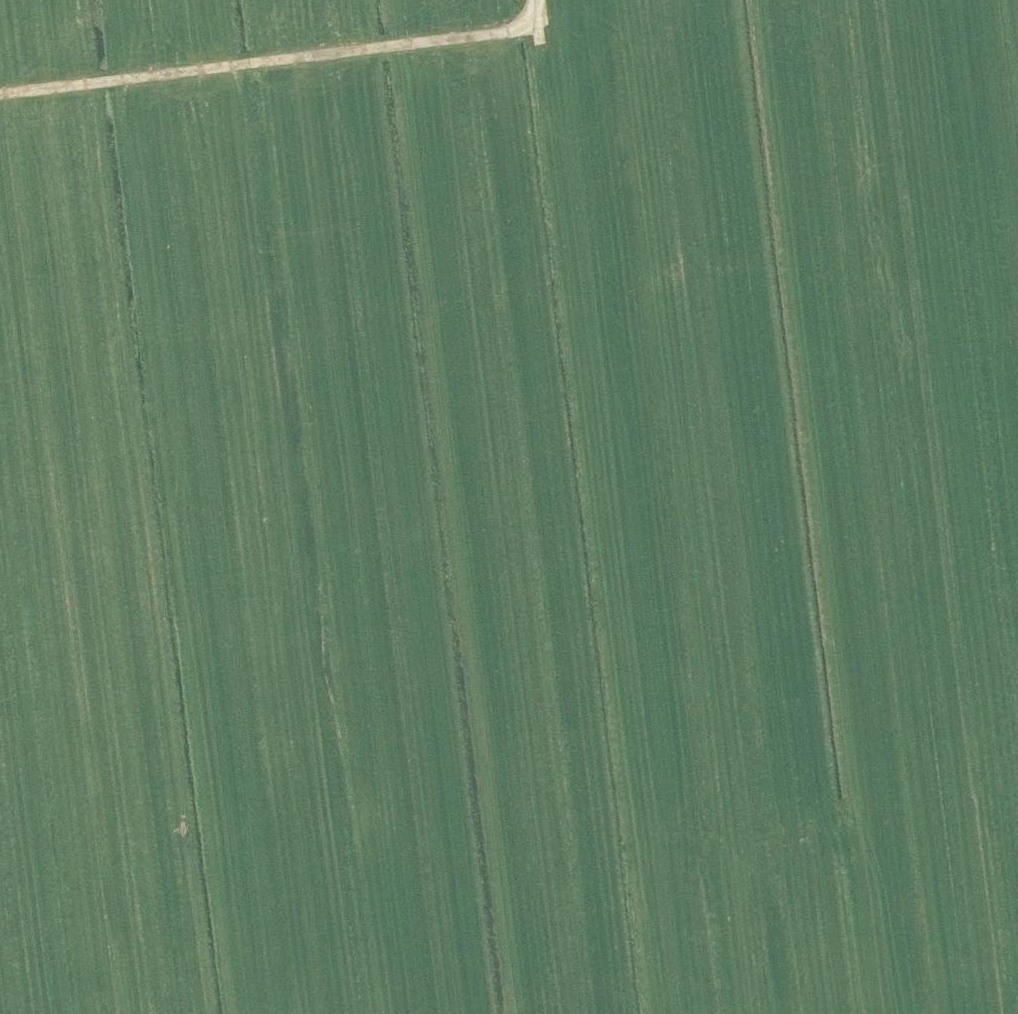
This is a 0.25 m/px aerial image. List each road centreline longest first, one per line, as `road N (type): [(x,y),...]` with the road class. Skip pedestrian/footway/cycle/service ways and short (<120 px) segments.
road 1 (track): [(0,95),(510,33),(536,16),(534,0)]

